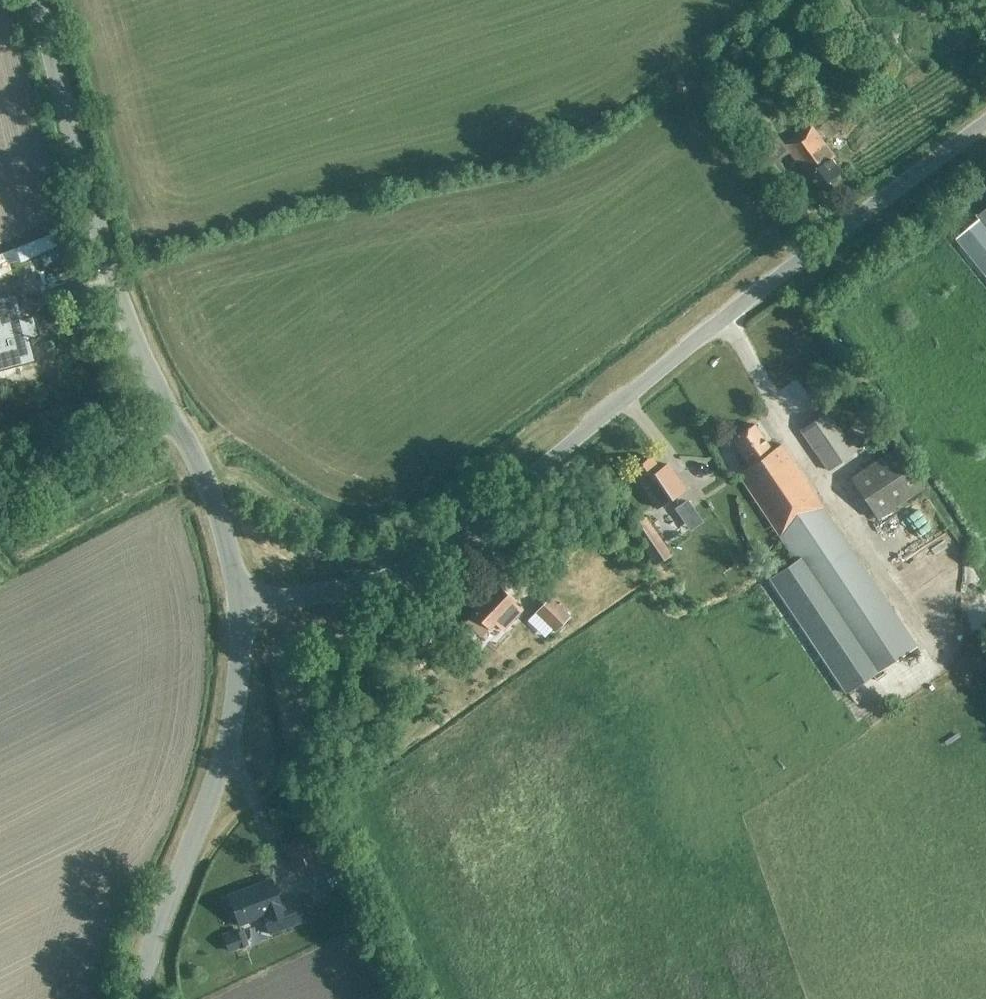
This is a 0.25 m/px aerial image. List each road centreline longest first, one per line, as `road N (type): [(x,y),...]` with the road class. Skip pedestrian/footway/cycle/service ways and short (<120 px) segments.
road 1 (tertiary): [(237,602),(356,585),(428,556),(985,121)]
road 2 (tertiary): [(171,415),(116,290),(36,0)]
road 3 (tertiary): [(139,998),(228,740),(237,602)]
road 4 (track): [(0,515),(23,544),(194,456)]
road 5 (tertiary): [(237,602),(213,502),(171,415)]
road 6 (unclassified): [(0,501),(171,415)]

